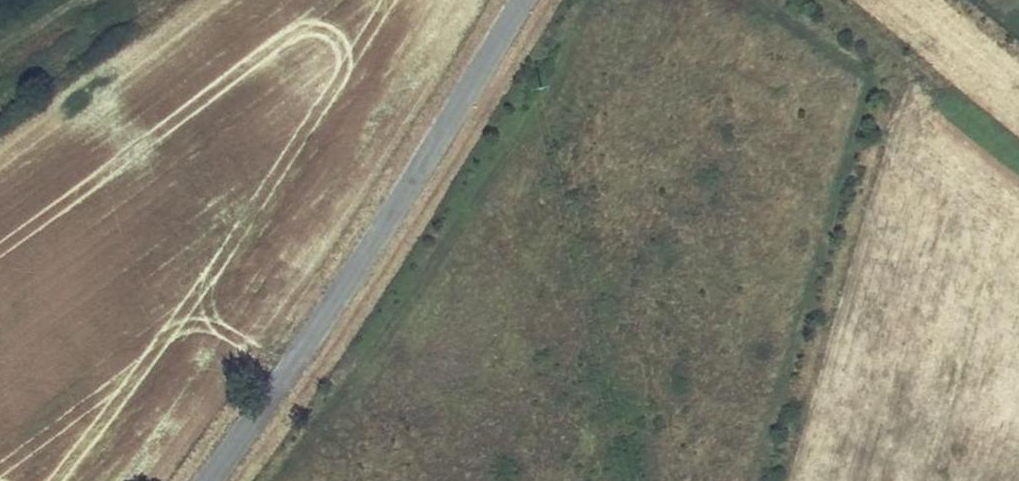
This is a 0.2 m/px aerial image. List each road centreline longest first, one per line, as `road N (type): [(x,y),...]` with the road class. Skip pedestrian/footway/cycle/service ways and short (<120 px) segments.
road 1 (unclassified): [(207,480),(382,229),(523,0)]

